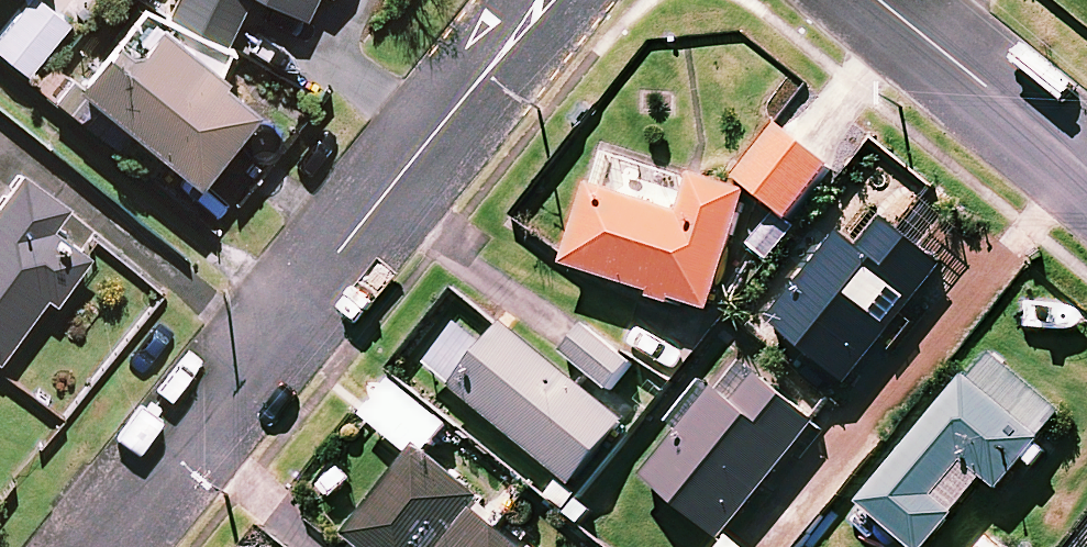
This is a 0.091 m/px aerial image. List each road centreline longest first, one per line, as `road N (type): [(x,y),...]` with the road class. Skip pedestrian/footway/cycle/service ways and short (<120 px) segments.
road 1 (residential): [(545,0),(99,546)]
road 2 (residential): [(1086,174),(876,0)]

